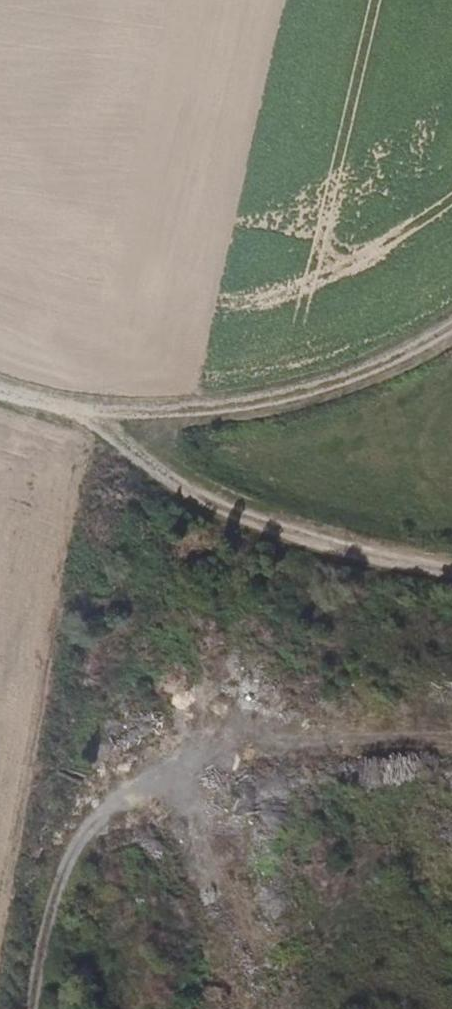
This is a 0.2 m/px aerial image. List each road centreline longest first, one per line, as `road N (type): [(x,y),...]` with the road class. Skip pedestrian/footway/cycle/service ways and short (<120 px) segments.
road 1 (track): [(0,398),(69,415),(235,406),(381,360),(451,314)]
road 2 (track): [(451,578),(341,559),(128,476),(69,415)]
road 3 (track): [(29,1008),(48,892),(103,816),(184,802)]

